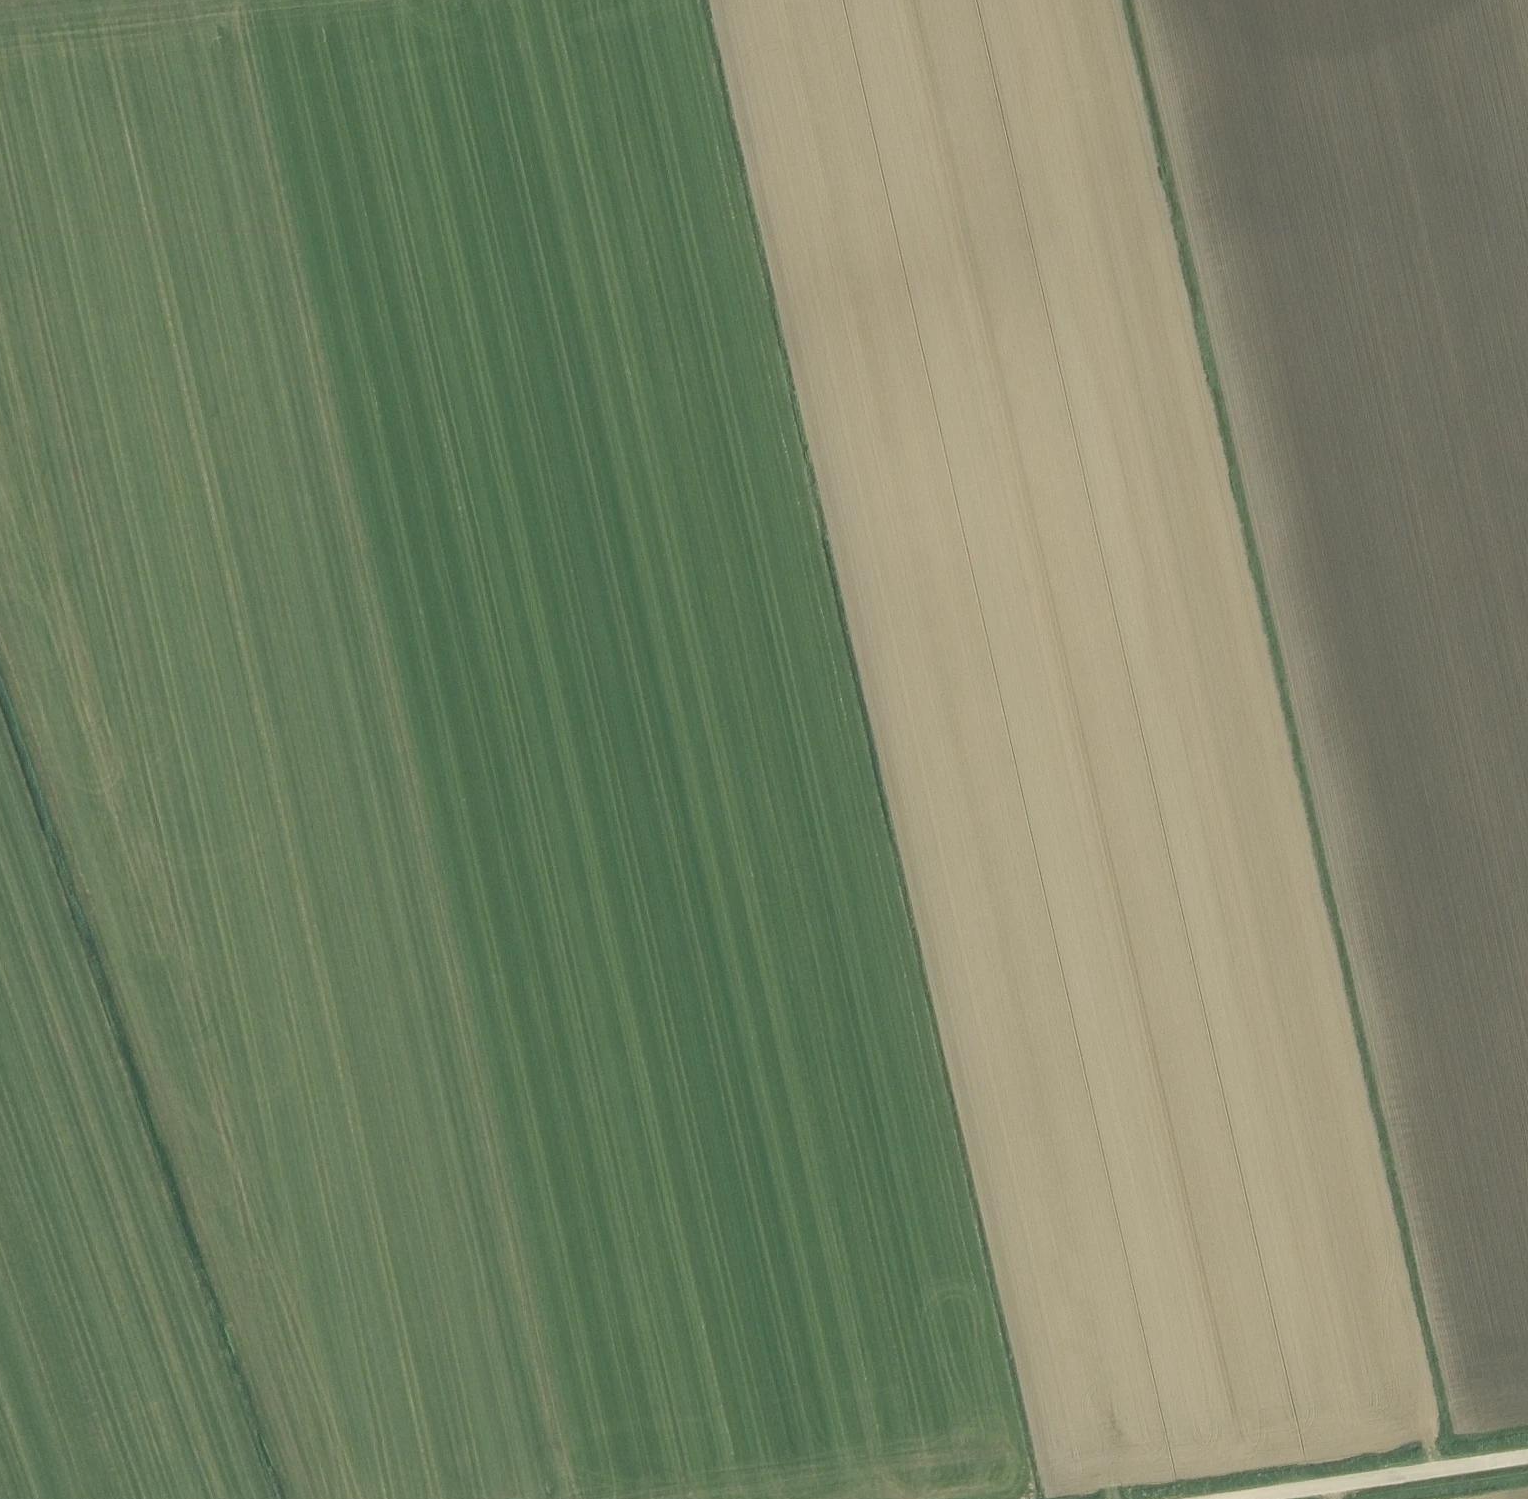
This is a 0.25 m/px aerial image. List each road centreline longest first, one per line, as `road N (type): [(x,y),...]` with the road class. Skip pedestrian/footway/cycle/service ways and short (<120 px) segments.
road 1 (unclassified): [(1244,1498),(1527,1458)]

